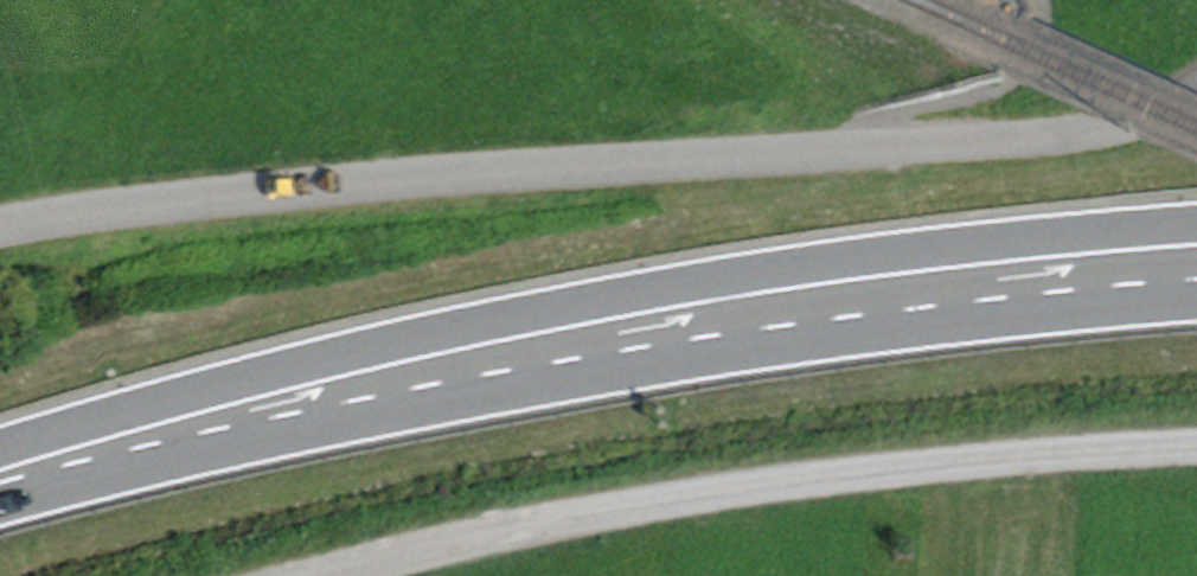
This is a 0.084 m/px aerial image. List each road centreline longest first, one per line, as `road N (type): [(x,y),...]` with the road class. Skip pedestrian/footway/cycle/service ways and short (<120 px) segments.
road 1 (primary): [(1196,262),(1049,270),(654,327),(306,395),(0,471)]
road 2 (track): [(1196,90),(1164,107),(1010,140),(518,169),(54,215),(0,227)]
road 3 (track): [(1196,444),(846,477),(355,557),(293,575)]

